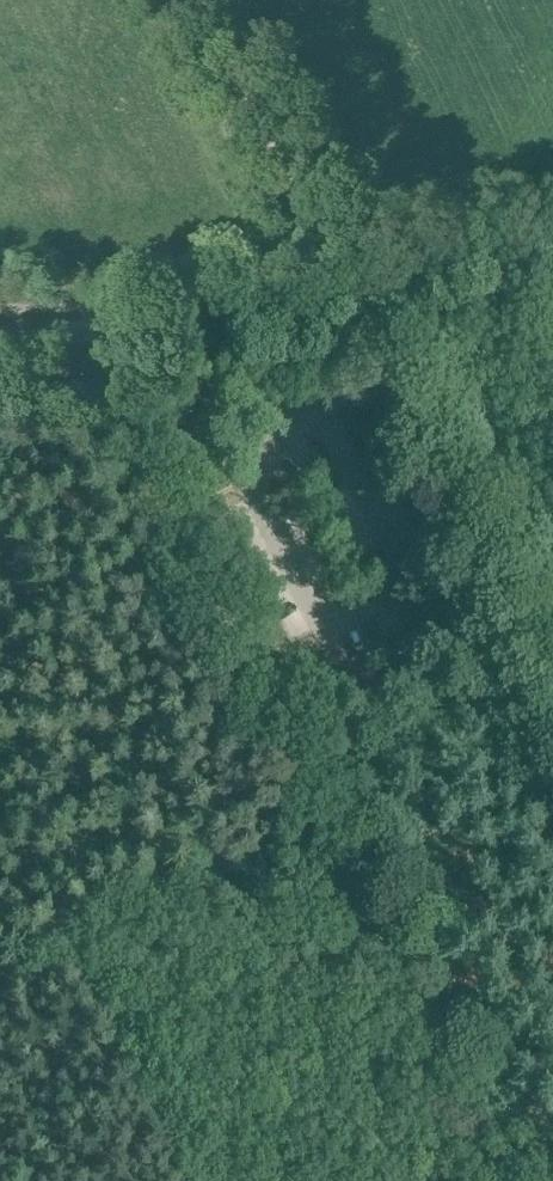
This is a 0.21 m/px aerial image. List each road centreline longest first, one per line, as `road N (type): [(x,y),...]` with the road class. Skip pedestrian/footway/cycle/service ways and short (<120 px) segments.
road 1 (unclassified): [(0,338),(90,331),(552,228)]
road 2 (track): [(367,341),(541,688)]
road 3 (track): [(338,281),(196,0)]

